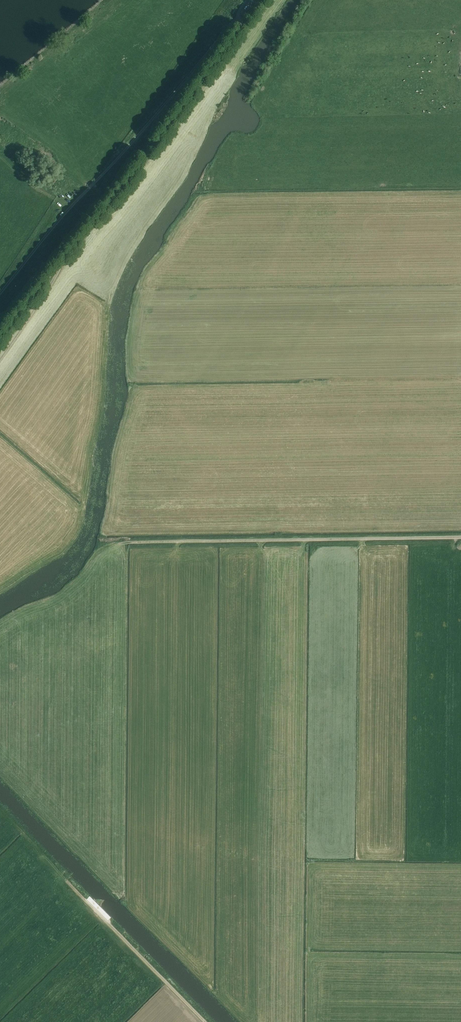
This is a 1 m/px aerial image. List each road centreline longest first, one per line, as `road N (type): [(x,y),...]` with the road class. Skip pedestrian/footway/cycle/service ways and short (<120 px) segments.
road 1 (tertiary): [(0,336),(261,0)]
road 2 (unclassified): [(132,542),(460,537)]
road 3 (unclassified): [(206,1021),(69,883)]

